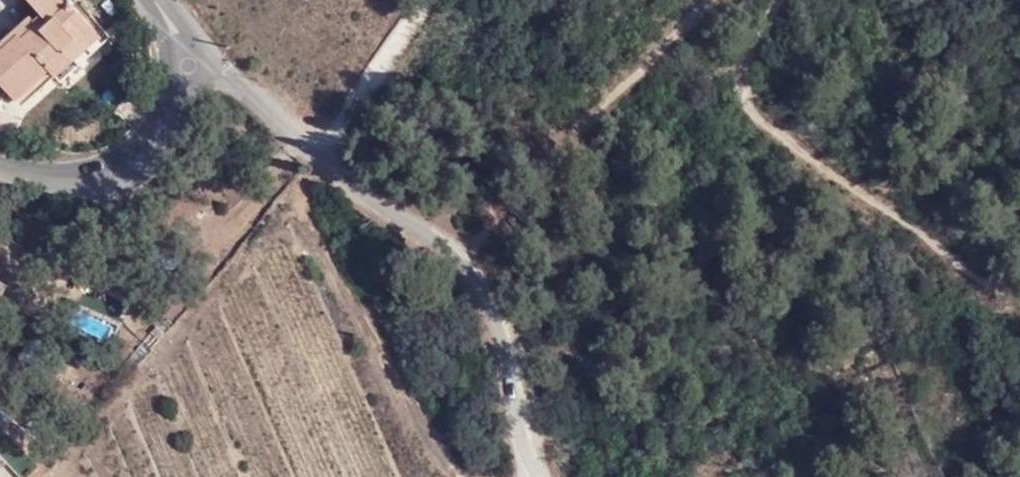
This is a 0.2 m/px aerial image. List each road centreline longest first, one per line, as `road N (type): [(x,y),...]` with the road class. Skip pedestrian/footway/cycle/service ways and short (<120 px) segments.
road 1 (residential): [(208,70),(474,273),(534,476)]
road 2 (unclassified): [(0,161),(75,174),(112,165),(146,146),(181,84)]

